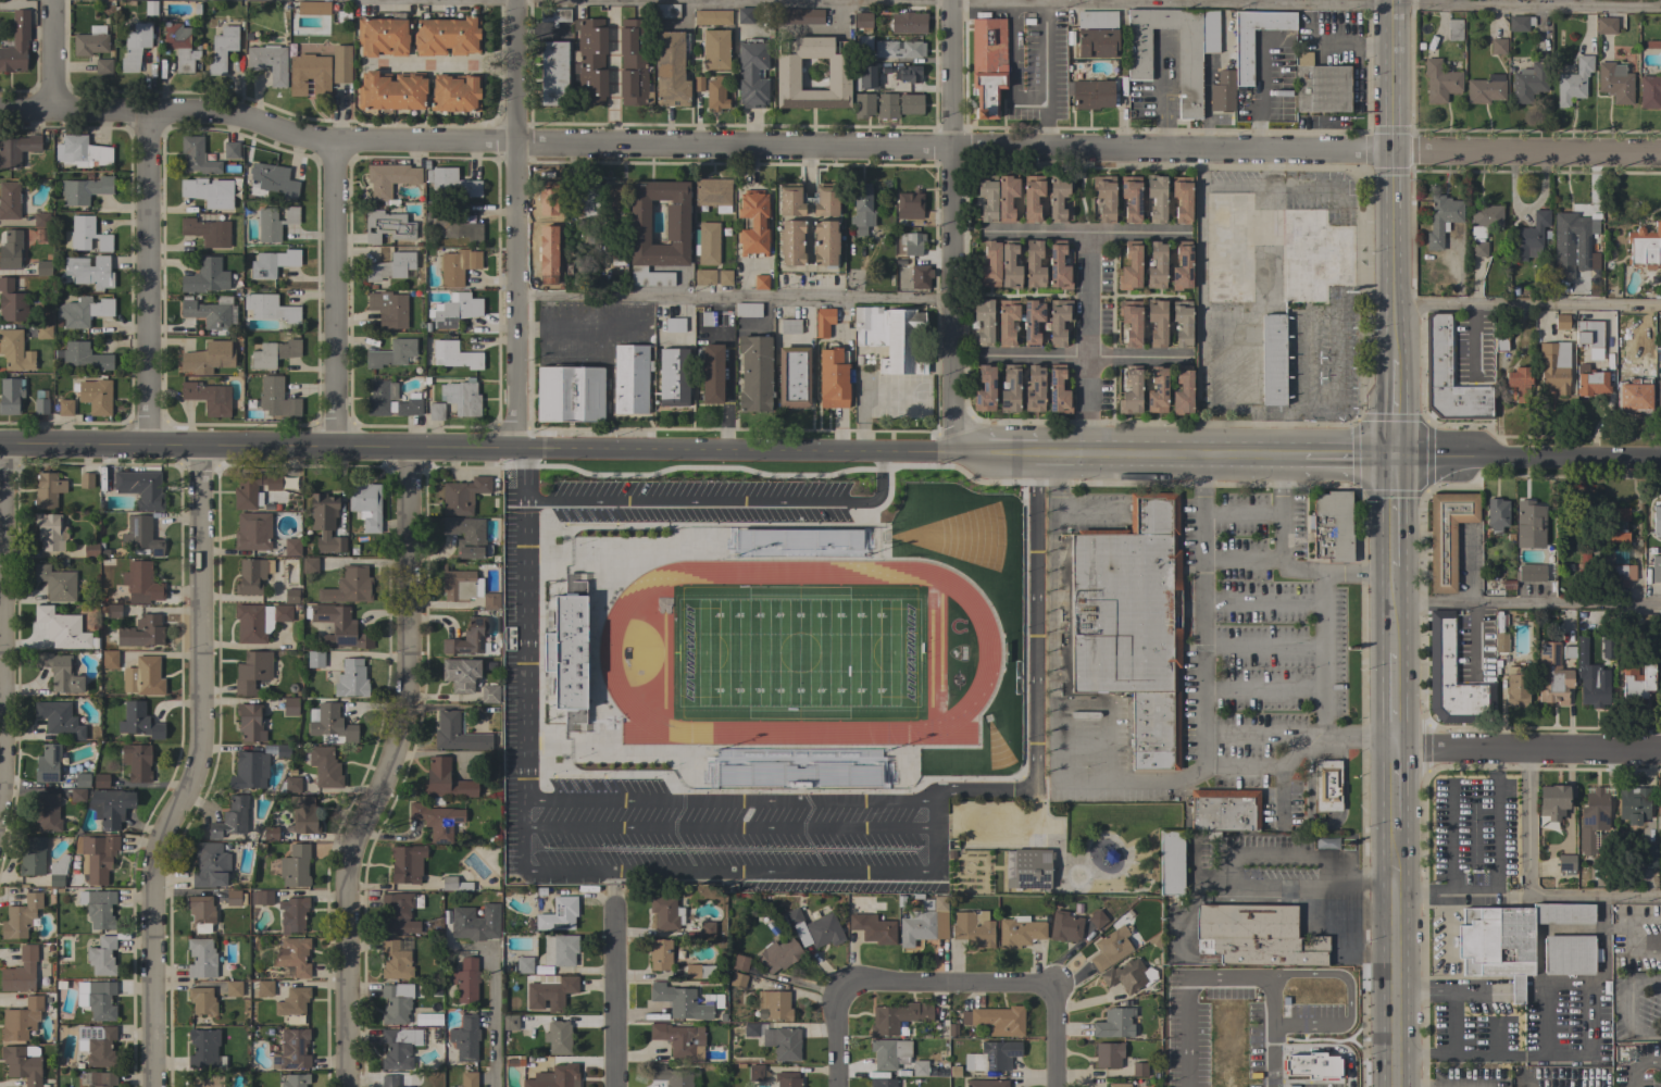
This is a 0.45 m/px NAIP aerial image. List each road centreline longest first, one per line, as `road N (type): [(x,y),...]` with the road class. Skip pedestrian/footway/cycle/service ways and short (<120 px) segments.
road 1 (residential): [(1398,153),(328,143),(214,109),(0,104)]
road 2 (residential): [(405,446),(407,712),(394,766),(353,838),(348,1086)]
road 3 (residential): [(198,447),(199,747),(153,853),(147,897),(151,1086)]
road 4 (tertiary): [(878,451),(405,446)]
road 5 (residential): [(949,0),(952,451)]
road 6 (residential): [(513,0),(515,450)]
road 7 (tertiary): [(405,446),(0,446)]
road 8 (secondary): [(1396,0),(1398,359)]
road 9 (residential): [(149,447),(147,110)]
road 10 (residential): [(328,143),(334,445)]
road 11 (residential): [(1398,153),(1660,157)]
road 12 (tertiary): [(1398,462),(1660,465)]
road 13 (residential): [(1400,750),(1660,752)]
road 14 (secondary): [(1400,833),(1400,1086)]
road 15 (residential): [(1300,459),(1054,453)]
road 16 (residential): [(3,446),(0,678)]
road 17 (residential): [(1086,454),(1087,234)]
road 18 (residential): [(1054,989),(839,985)]
road 19 (residential): [(986,358),(1184,357)]
road 20 (residential): [(617,923),(618,1086)]
road 21 (residential): [(1032,453),(878,451)]

